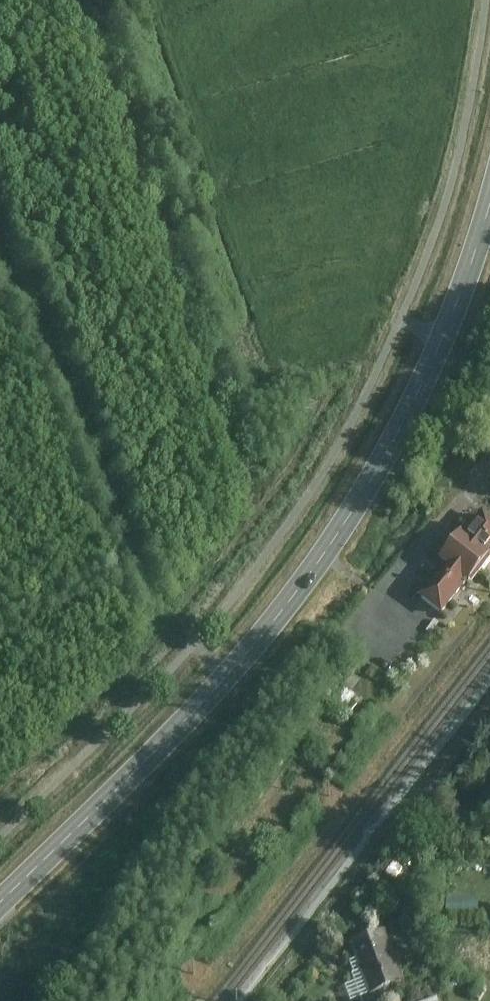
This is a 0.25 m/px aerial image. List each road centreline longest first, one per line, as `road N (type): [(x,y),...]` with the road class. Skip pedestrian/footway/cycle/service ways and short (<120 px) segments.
road 1 (tertiary): [(0,903),(188,722),(302,588),(409,418),(489,214)]

